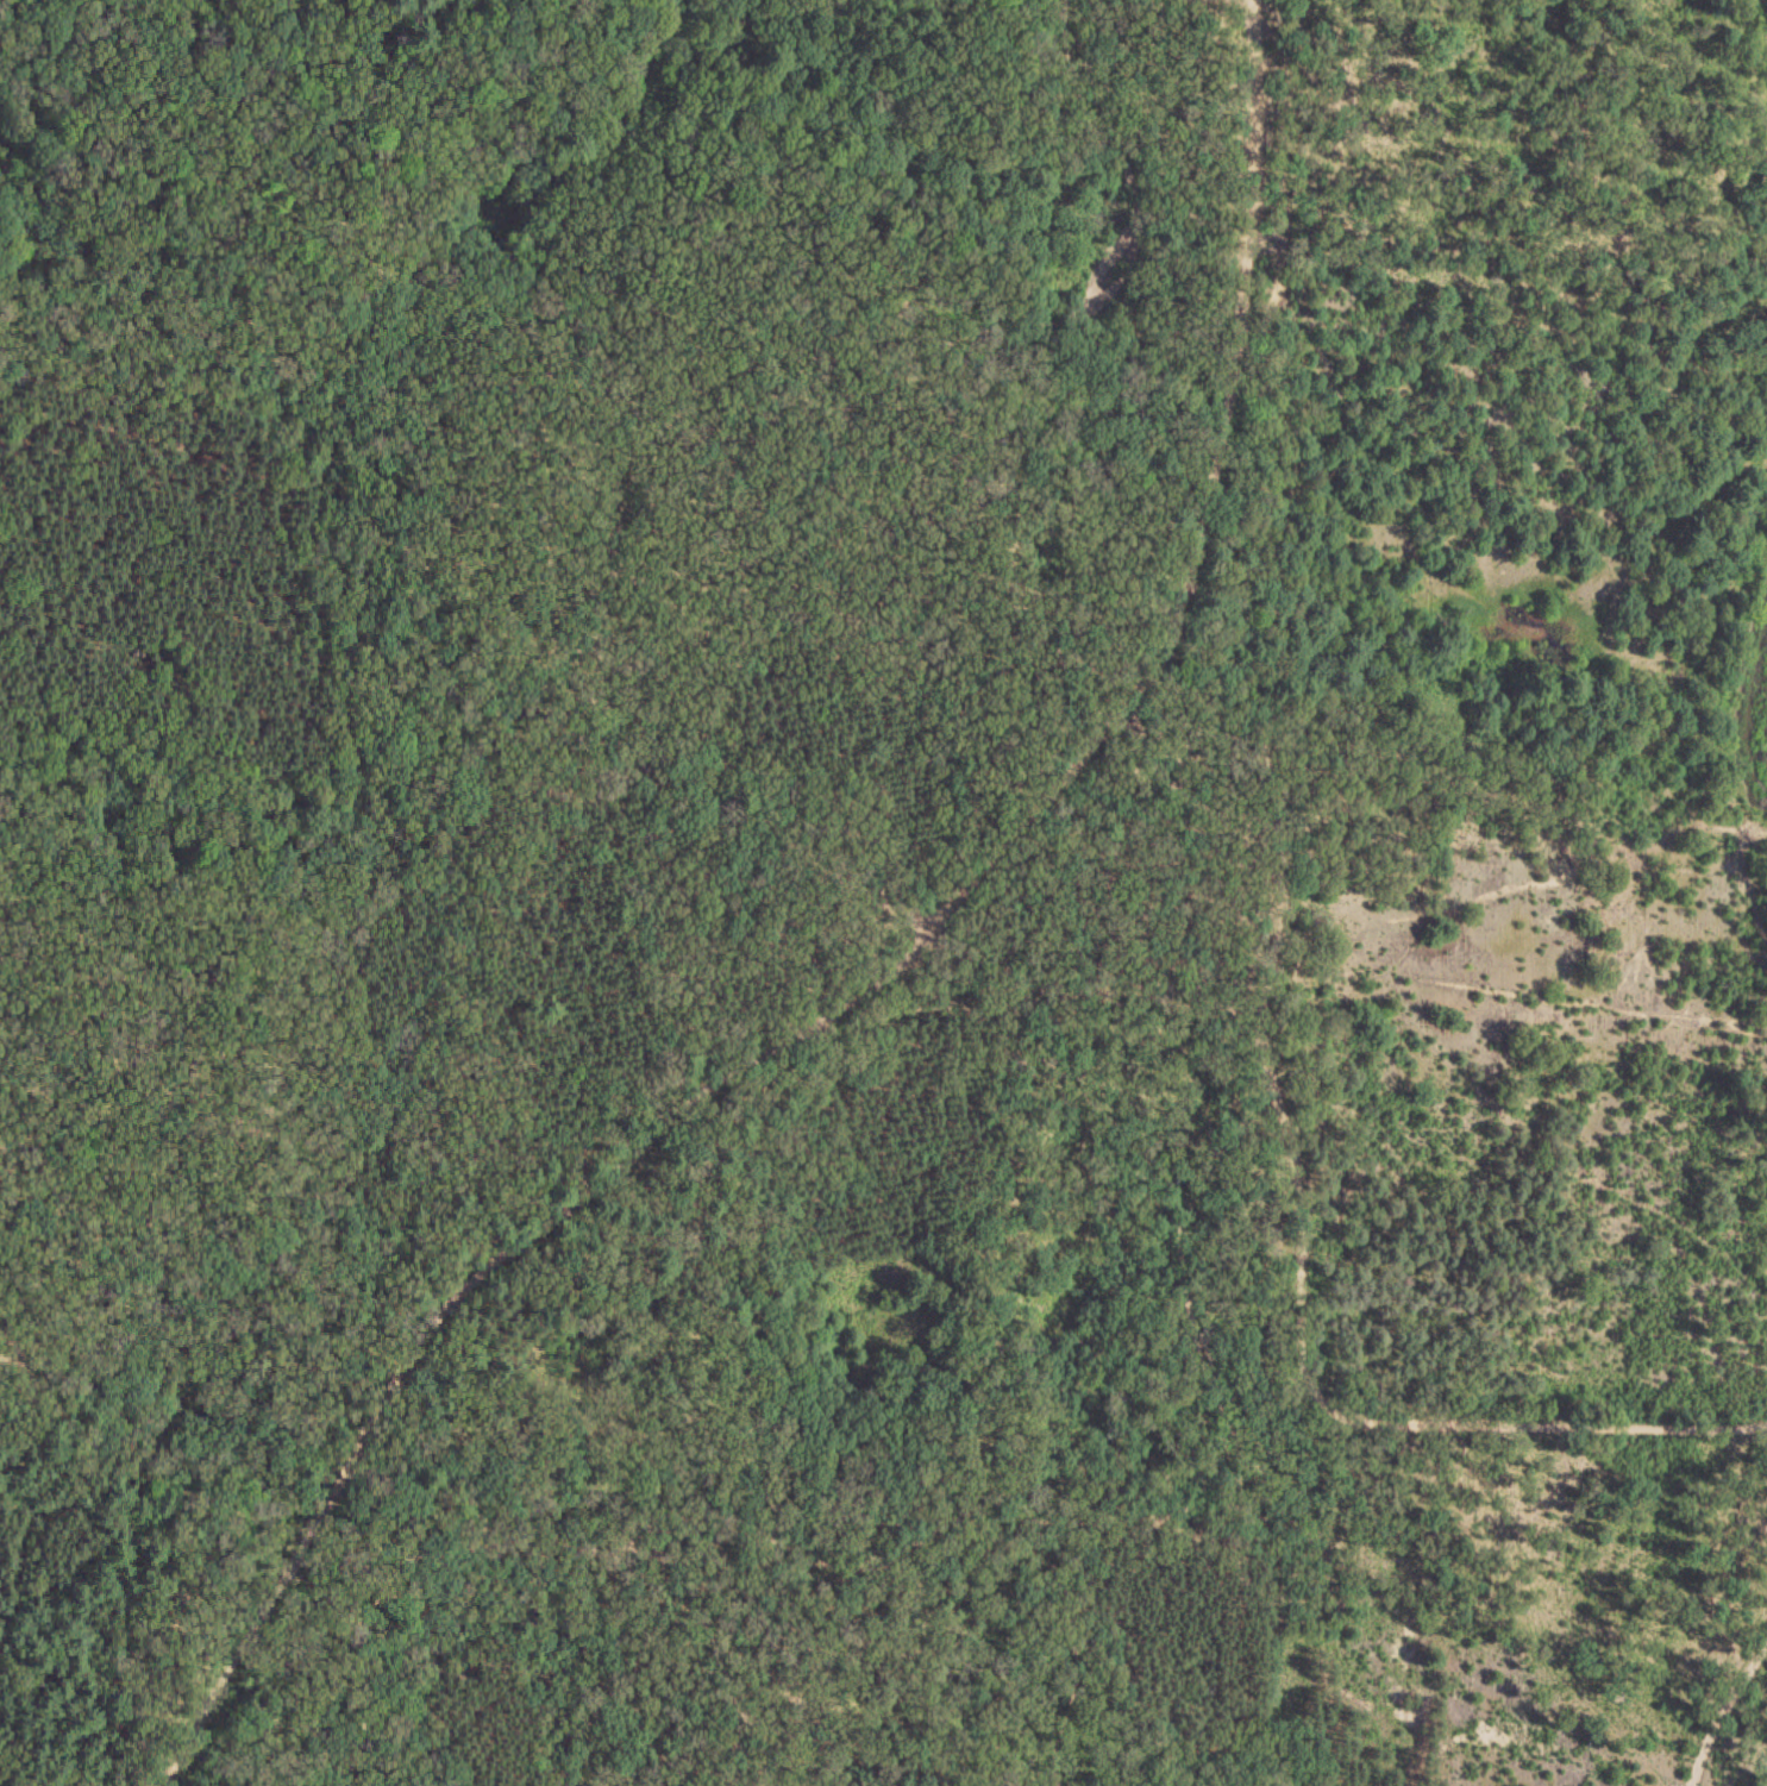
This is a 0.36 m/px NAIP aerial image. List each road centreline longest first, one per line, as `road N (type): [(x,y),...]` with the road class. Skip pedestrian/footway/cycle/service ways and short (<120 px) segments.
road 1 (residential): [(1262,0),(1298,1368)]
road 2 (residential): [(1298,1368),(1333,1404),(1377,1416),(1766,1418)]

